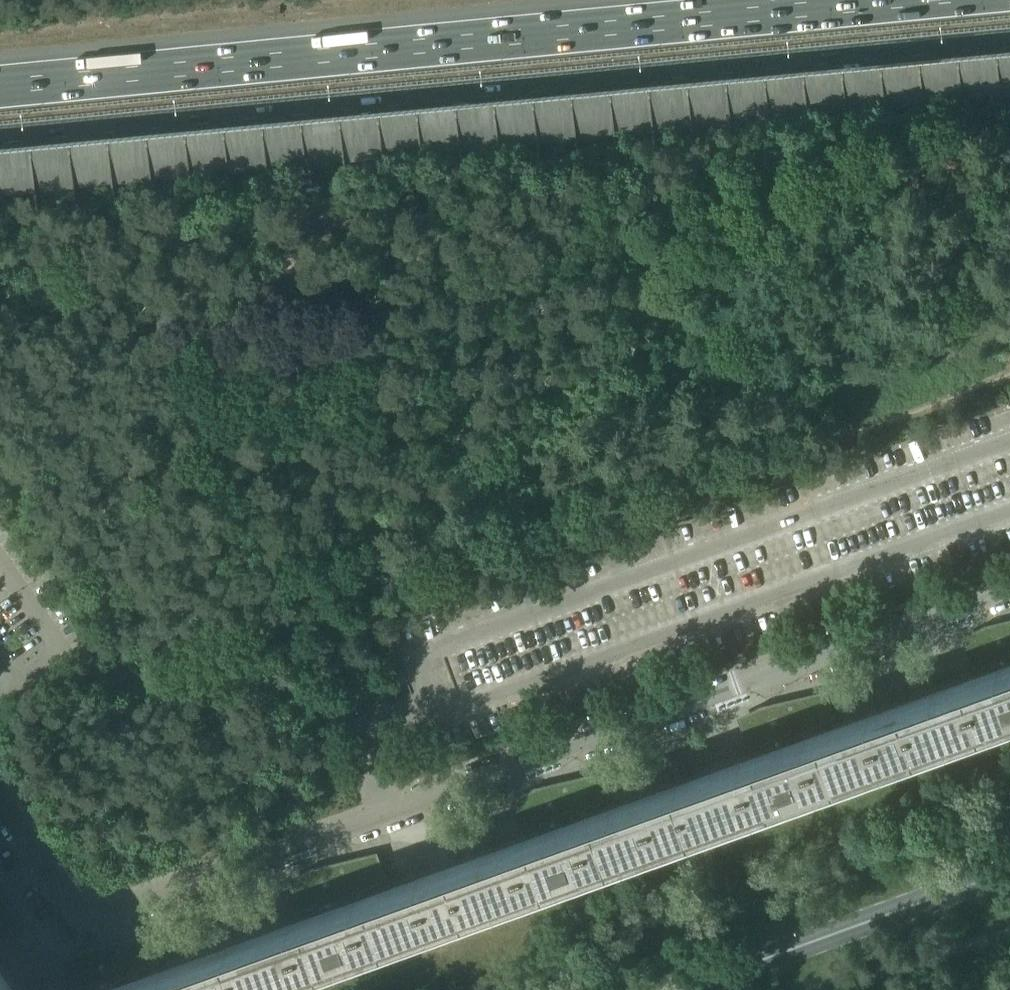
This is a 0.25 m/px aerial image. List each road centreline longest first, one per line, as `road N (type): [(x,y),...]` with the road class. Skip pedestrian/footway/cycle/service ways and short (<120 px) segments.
road 1 (motorway): [(0,154),(1009,57)]
road 2 (motorway): [(902,0),(0,87)]
road 3 (residential): [(385,817),(521,759),(1009,584)]
road 4 (residential): [(385,817),(90,917),(0,802)]
road 5 (secondary): [(681,989),(1009,870)]

